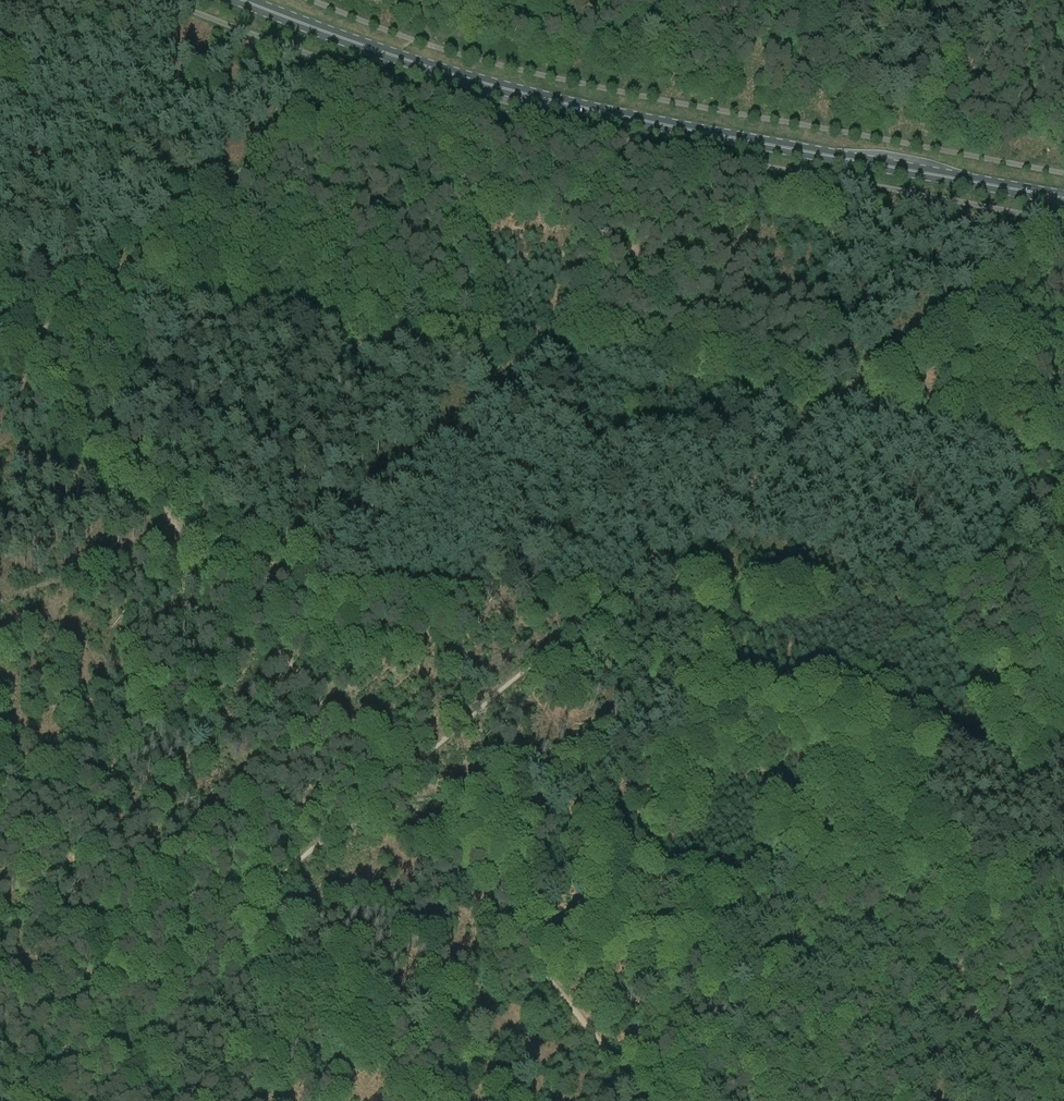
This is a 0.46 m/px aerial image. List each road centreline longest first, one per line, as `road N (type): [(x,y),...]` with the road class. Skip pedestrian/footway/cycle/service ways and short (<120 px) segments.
road 1 (track): [(1063,221),(390,788)]
road 2 (primary): [(1063,198),(569,105),(408,60),(244,0)]
road 3 (track): [(390,788),(21,344)]
road 4 (track): [(21,344),(409,39)]
road 5 (track): [(390,788),(9,1100)]
road 6 (track): [(648,1100),(390,788)]

